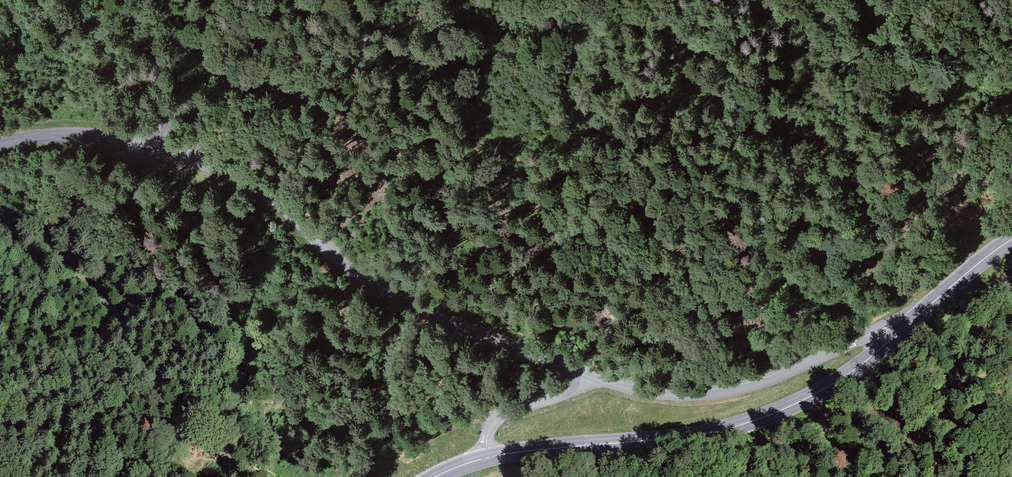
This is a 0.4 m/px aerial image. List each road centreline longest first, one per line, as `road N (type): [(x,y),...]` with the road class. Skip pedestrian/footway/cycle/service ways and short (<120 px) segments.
road 1 (tertiary): [(590,376),(460,327),(379,286),(279,201),(222,169),(109,139),(0,145)]
road 2 (tertiary): [(906,326),(846,376),(743,424),(486,458)]
road 3 (track): [(446,0),(376,41),(160,121),(129,142)]
road 4 (tertiary): [(906,326),(731,390),(677,394),(590,376)]
road 5 (tertiary): [(590,376),(499,415),(486,458)]
road 6 (tertiary): [(1011,239),(906,326)]

